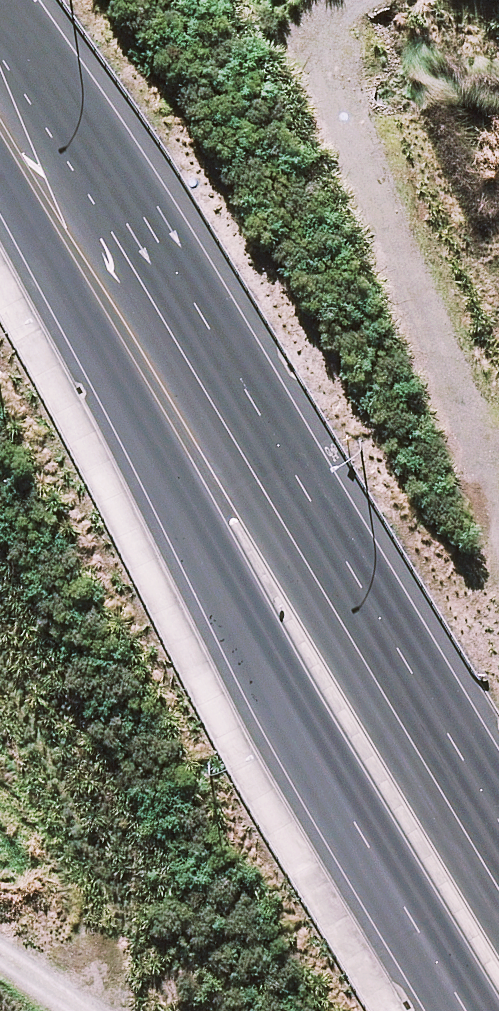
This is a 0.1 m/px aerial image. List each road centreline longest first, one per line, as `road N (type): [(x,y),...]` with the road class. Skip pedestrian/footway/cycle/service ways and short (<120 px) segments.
road 1 (secondary): [(467,1010),(201,544),(152,378)]
road 2 (secondary): [(152,378),(285,487),(498,850)]
road 3 (track): [(498,487),(436,364),(323,30),(346,0)]
road 4 (secondary): [(152,378),(0,123)]

